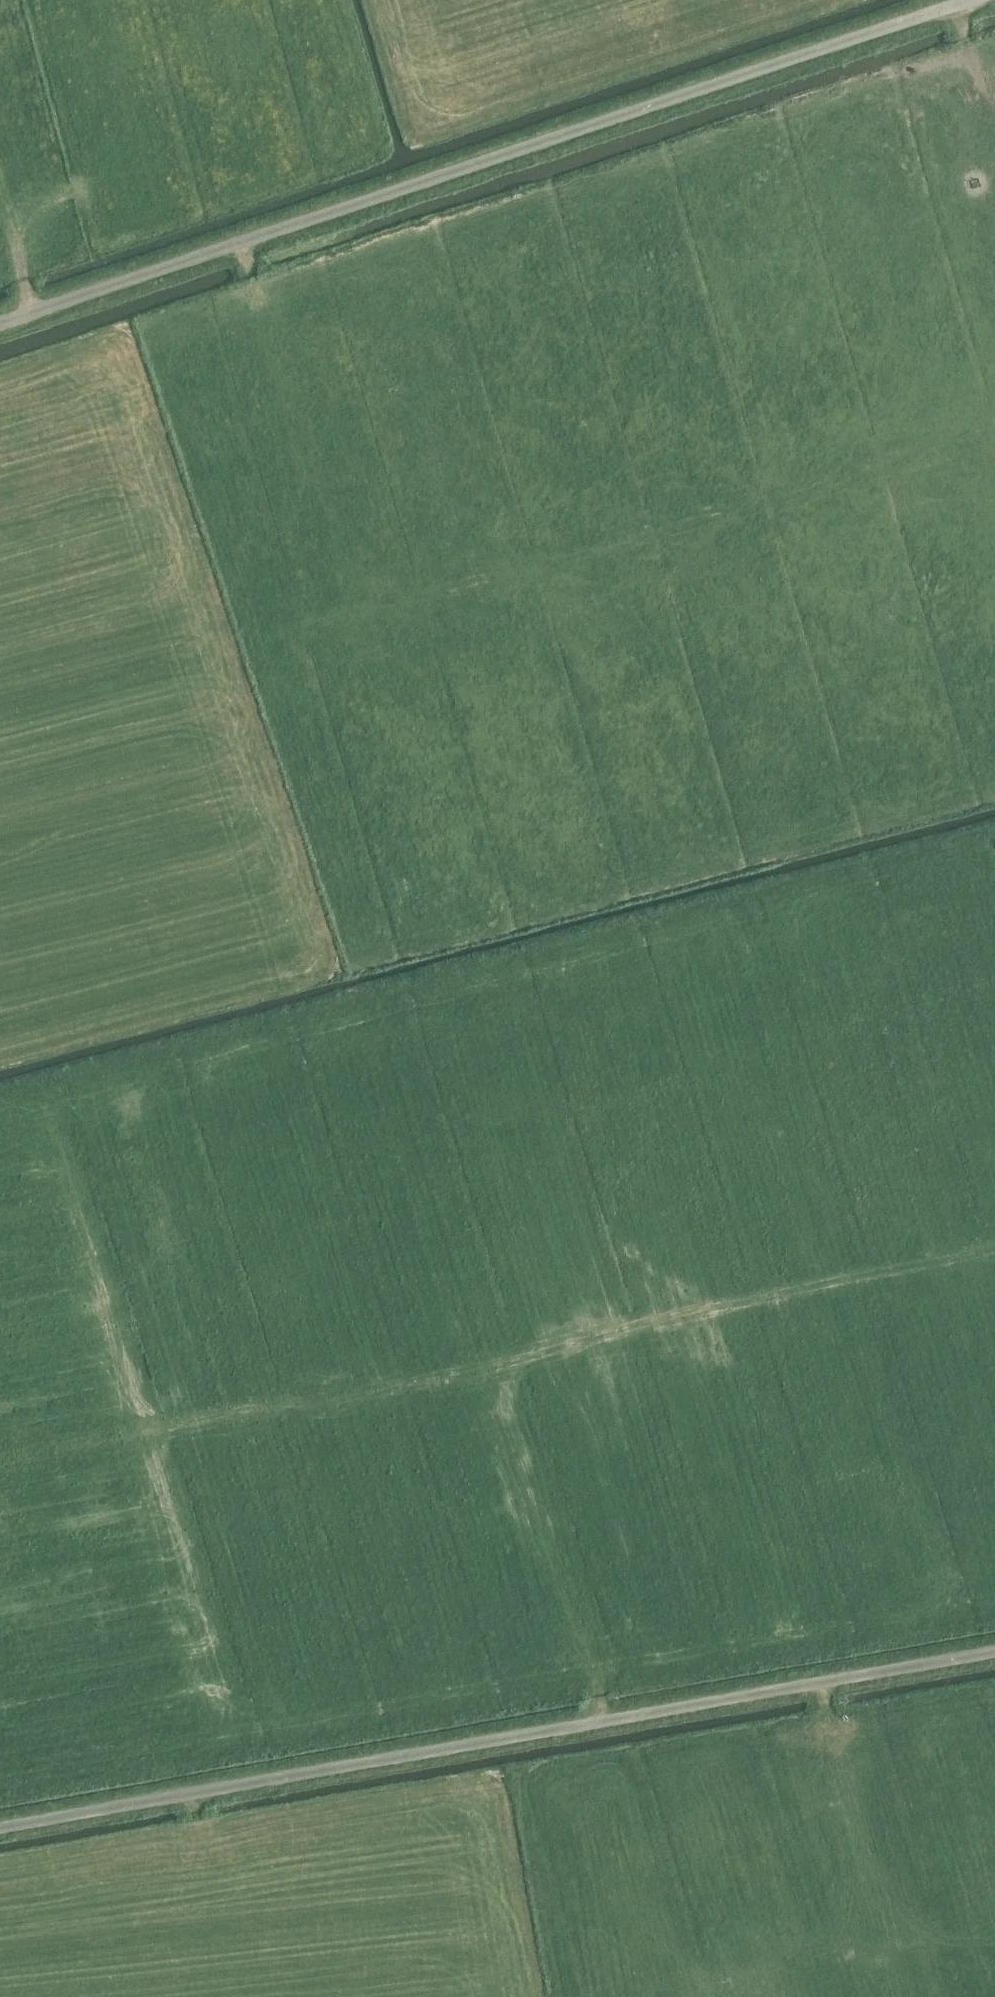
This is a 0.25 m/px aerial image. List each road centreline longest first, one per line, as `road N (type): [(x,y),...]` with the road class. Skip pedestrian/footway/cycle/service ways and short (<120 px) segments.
road 1 (unclassified): [(0,318),(963,0)]
road 2 (unclassified): [(0,1827),(994,1652)]

